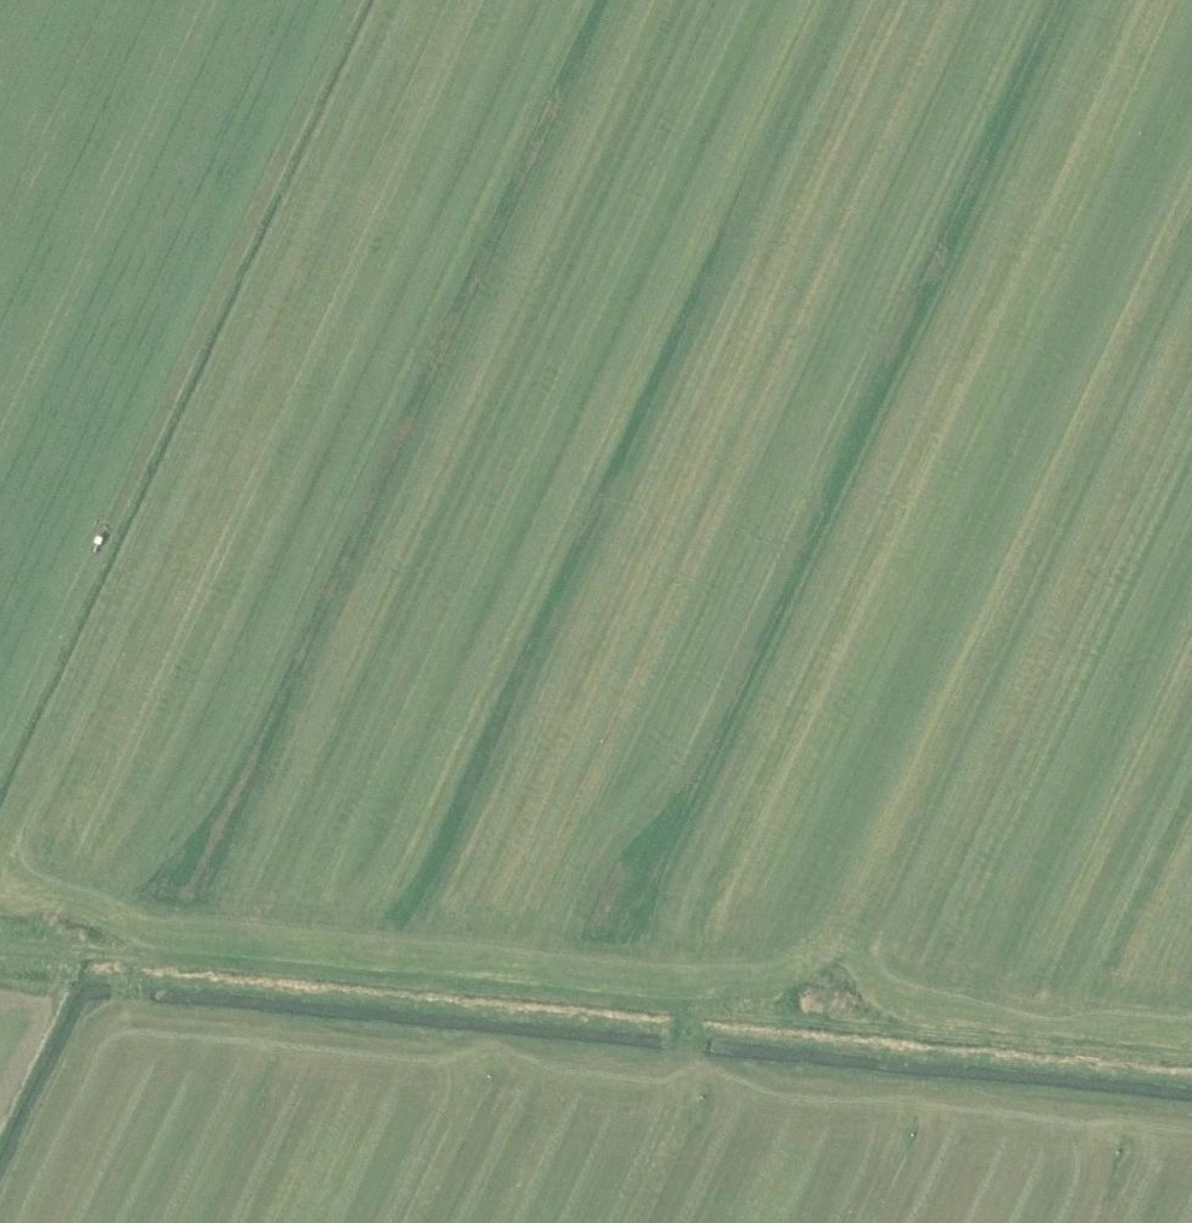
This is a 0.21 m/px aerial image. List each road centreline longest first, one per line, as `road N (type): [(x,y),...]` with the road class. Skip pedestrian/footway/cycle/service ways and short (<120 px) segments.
road 1 (track): [(0,935),(1191,1049)]

